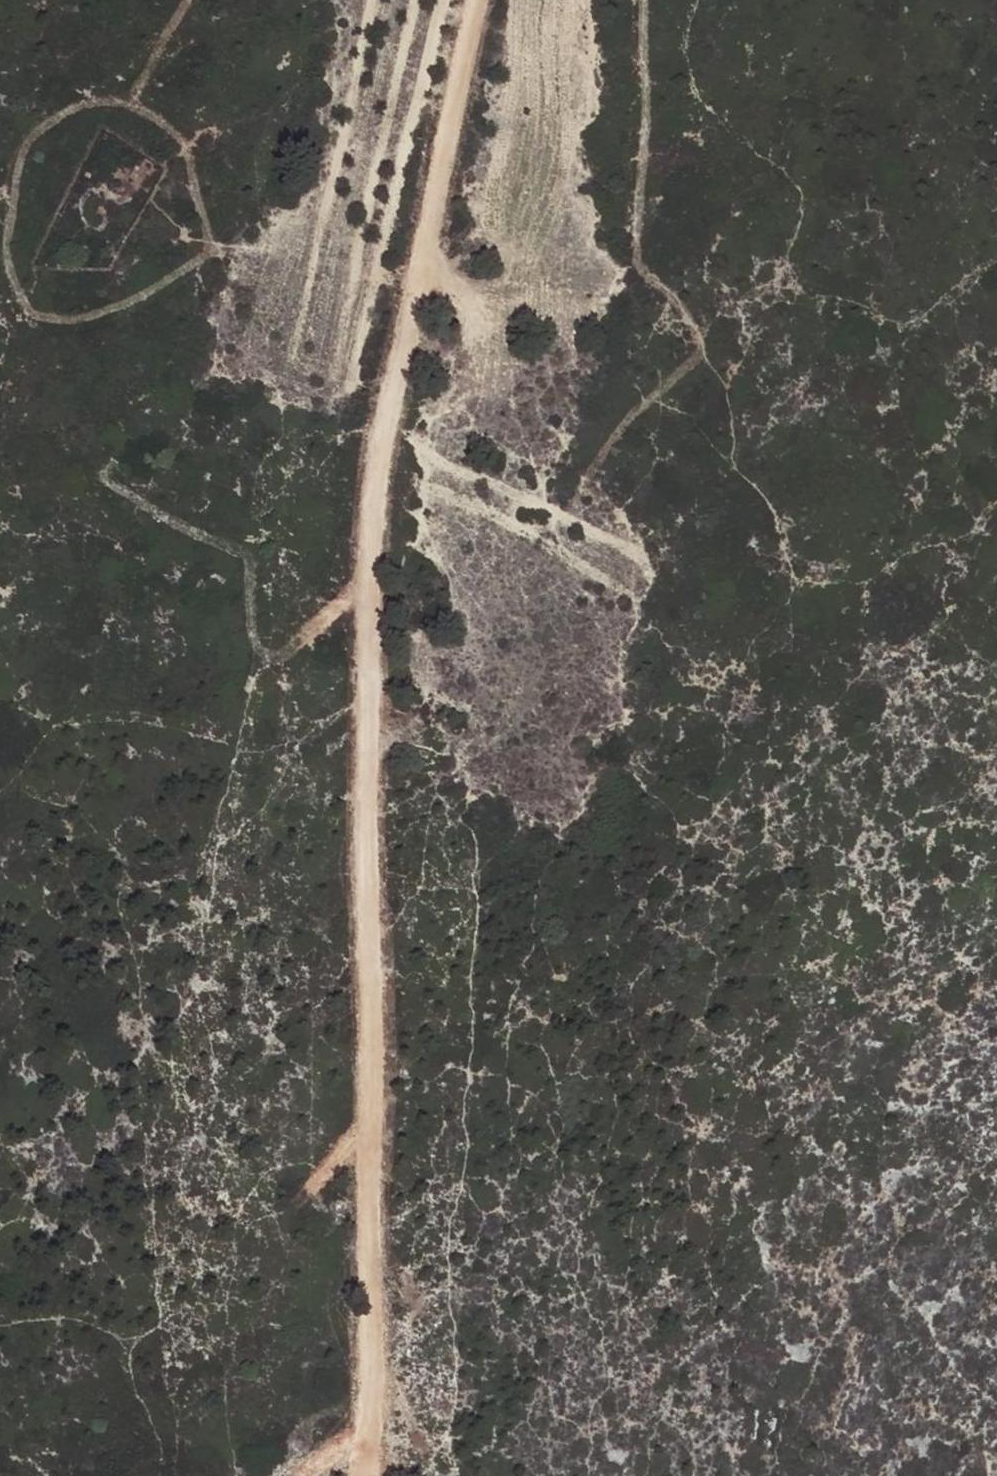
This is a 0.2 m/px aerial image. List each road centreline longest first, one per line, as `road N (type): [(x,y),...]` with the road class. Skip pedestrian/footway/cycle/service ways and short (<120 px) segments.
road 1 (track): [(364,1475),(370,593),(384,414),(477,0)]

